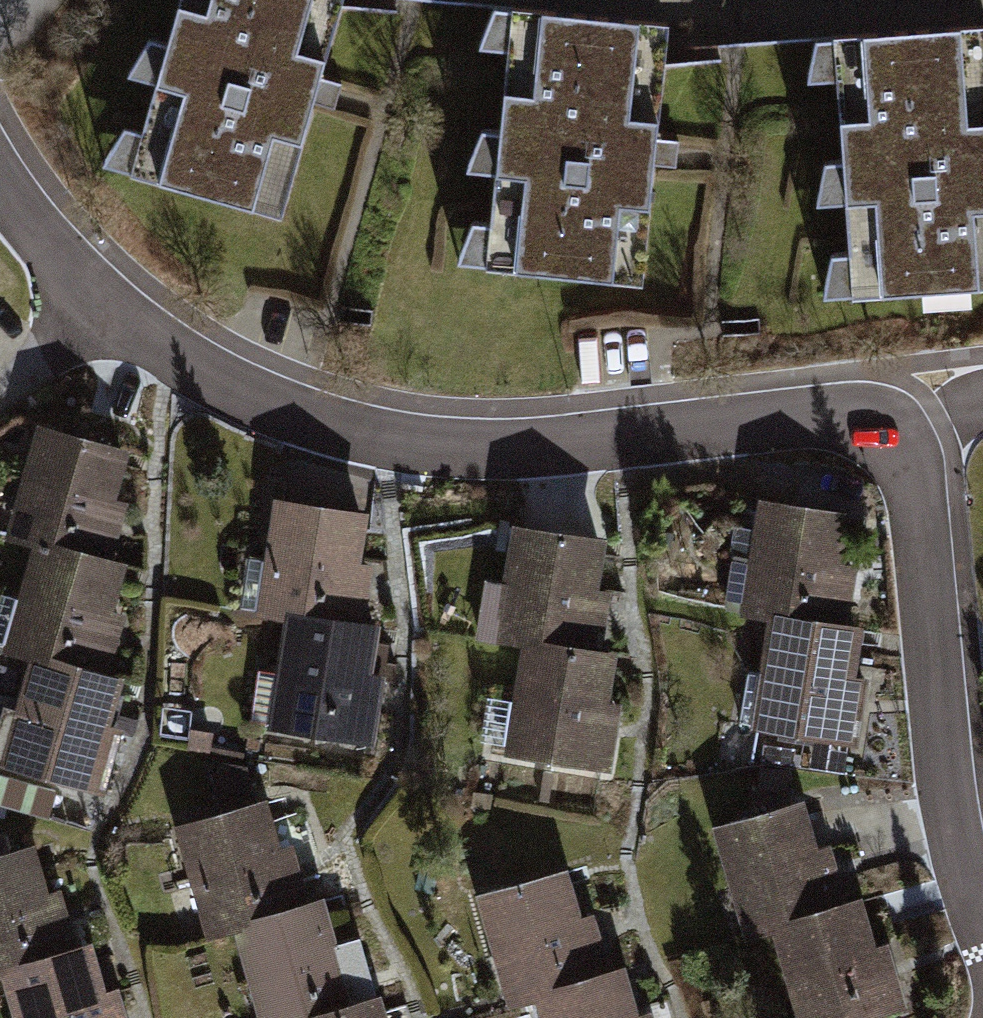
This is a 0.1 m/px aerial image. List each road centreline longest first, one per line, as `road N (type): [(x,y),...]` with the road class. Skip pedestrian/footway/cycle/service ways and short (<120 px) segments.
road 1 (residential): [(874,408),(453,451),(256,402),(100,306)]
road 2 (residential): [(982,919),(952,814),(909,463),(874,408)]
road 3 (residential): [(100,306),(31,231),(0,174)]
road 4 (residential): [(100,306),(0,383)]

